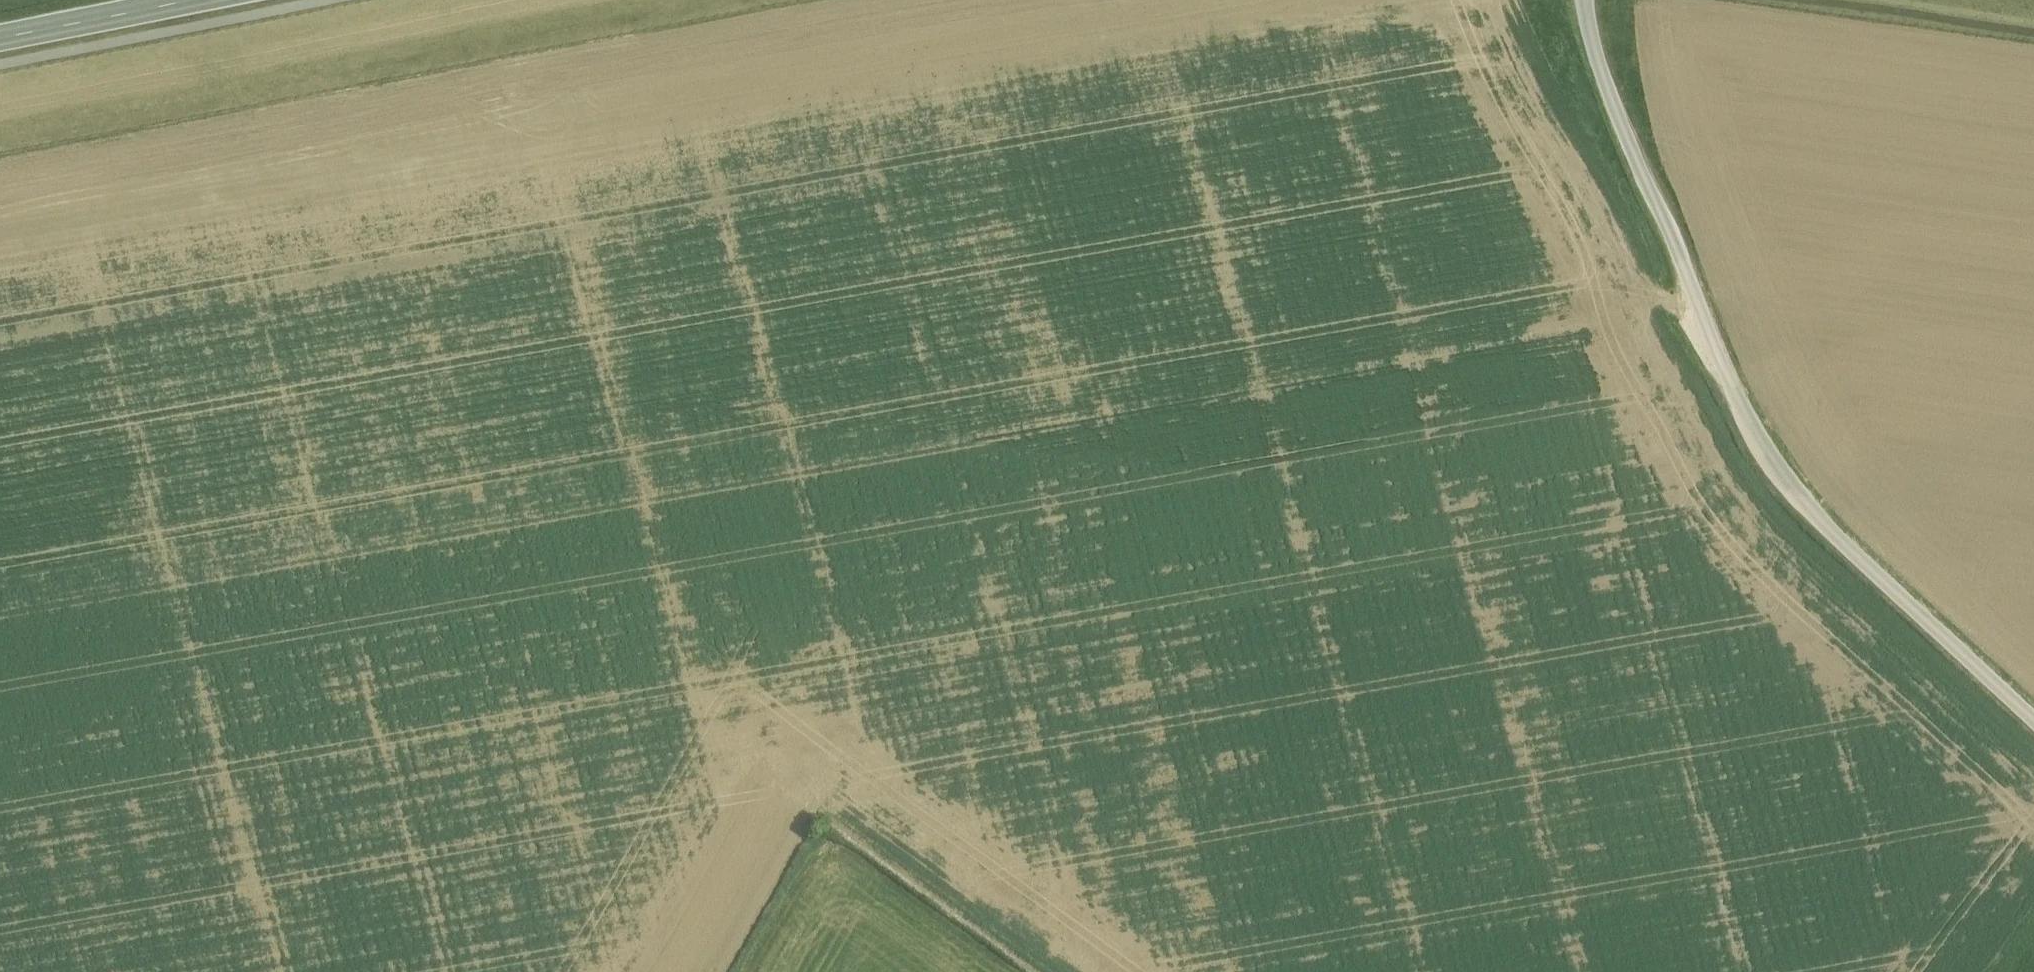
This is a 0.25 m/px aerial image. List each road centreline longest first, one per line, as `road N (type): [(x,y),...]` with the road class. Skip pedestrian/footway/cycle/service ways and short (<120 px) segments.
road 1 (track): [(1587,0),(1752,437),(1822,517),(2033,715)]
road 2 (secondary): [(164,0),(0,34)]

